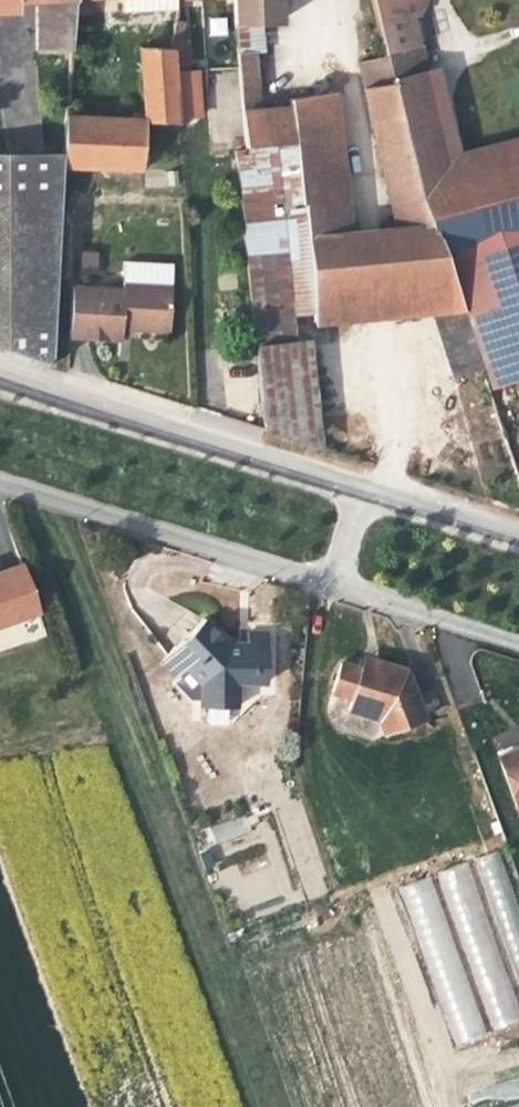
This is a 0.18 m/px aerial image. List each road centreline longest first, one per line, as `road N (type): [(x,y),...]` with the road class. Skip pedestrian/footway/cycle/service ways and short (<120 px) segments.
road 1 (residential): [(356,492),(0,379)]
road 2 (residential): [(331,585),(0,486)]
road 3 (residential): [(518,644),(331,585)]
road 4 (residential): [(518,542),(356,492)]

